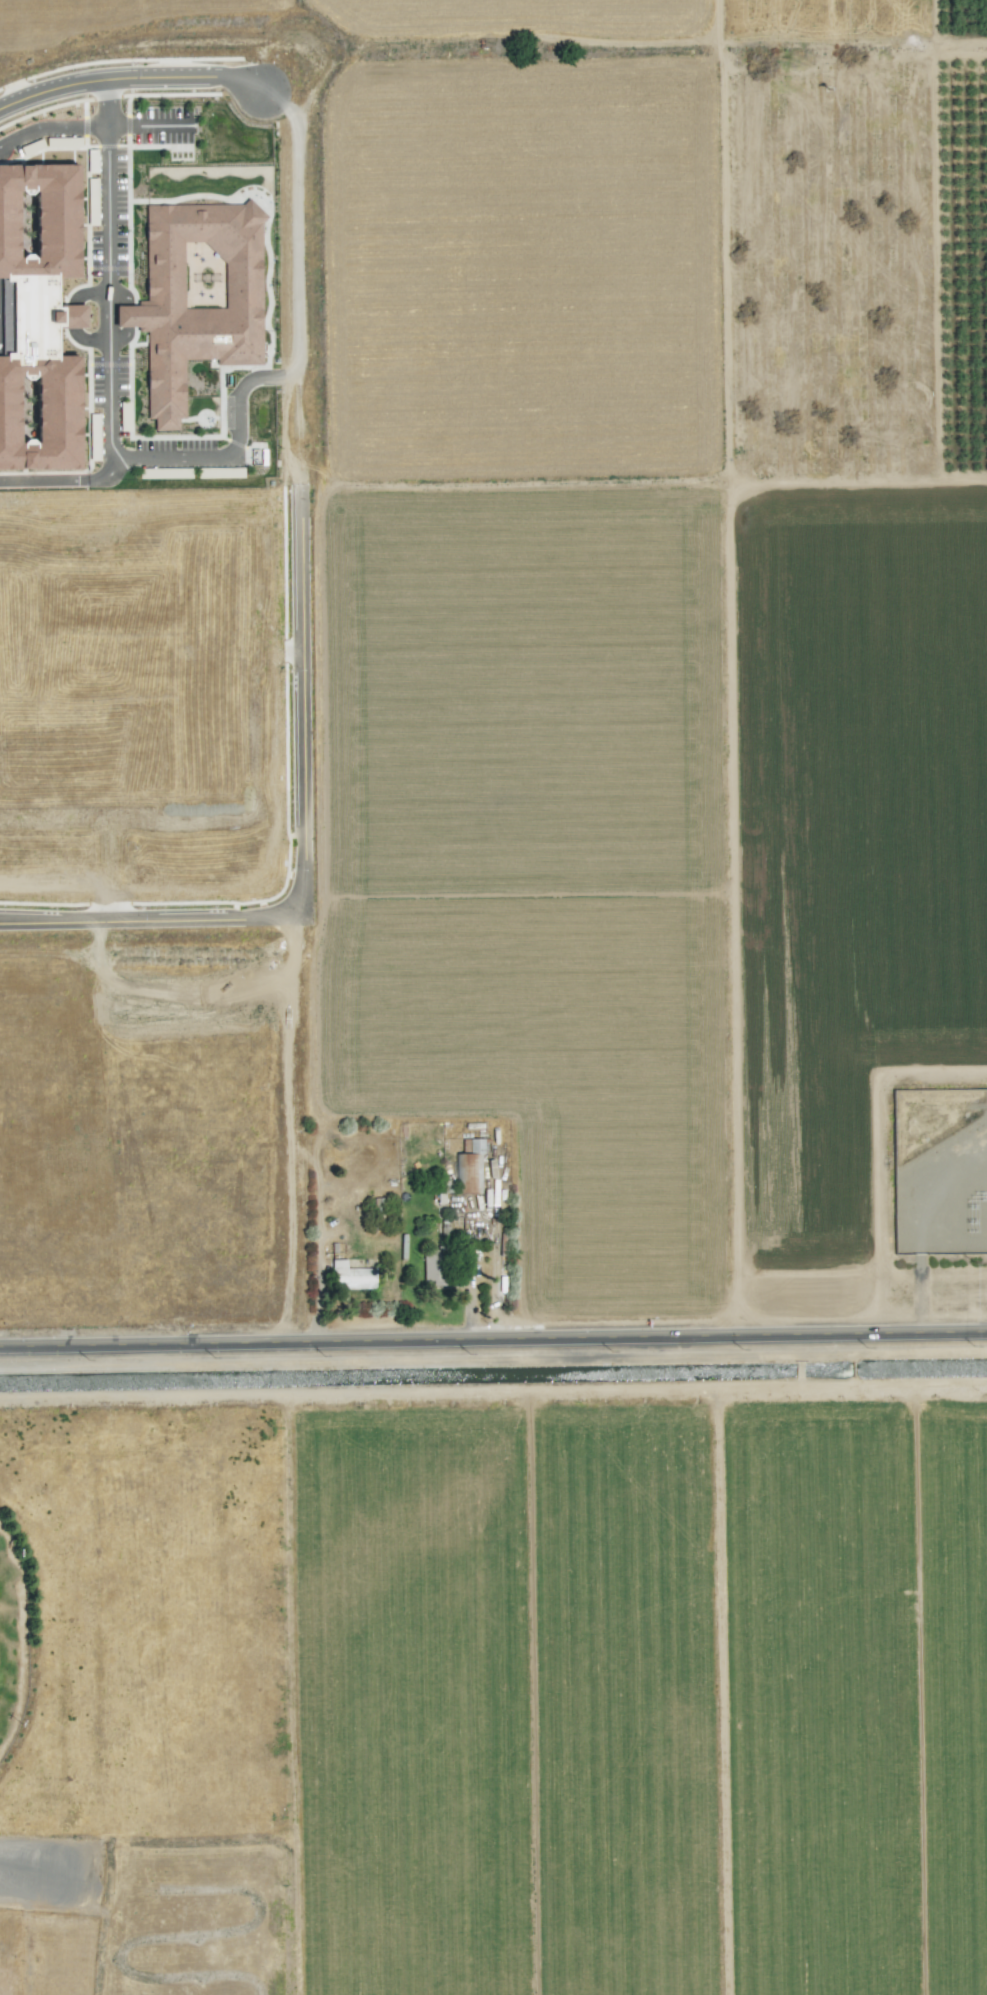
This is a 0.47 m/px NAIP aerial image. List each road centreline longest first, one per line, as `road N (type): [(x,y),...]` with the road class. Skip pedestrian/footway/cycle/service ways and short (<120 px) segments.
road 1 (residential): [(986,1327),(0,1334)]
road 2 (residential): [(0,918),(289,912),(308,861),(304,519)]

